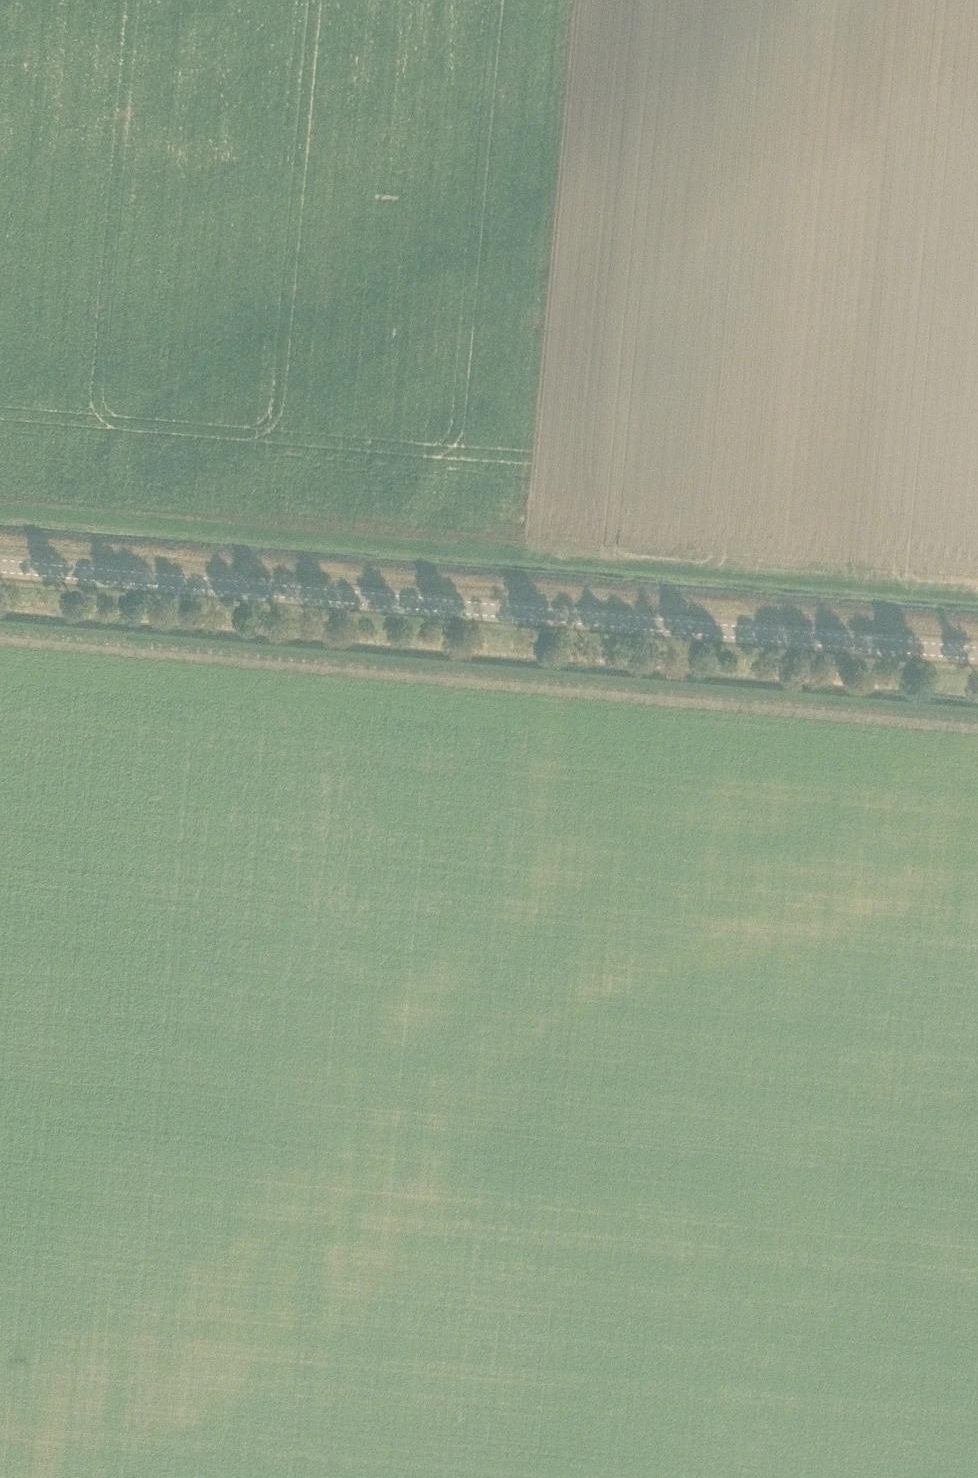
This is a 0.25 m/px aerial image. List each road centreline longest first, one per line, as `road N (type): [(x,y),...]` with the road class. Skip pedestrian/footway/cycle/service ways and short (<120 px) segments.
road 1 (tertiary): [(977,649),(0,562)]

